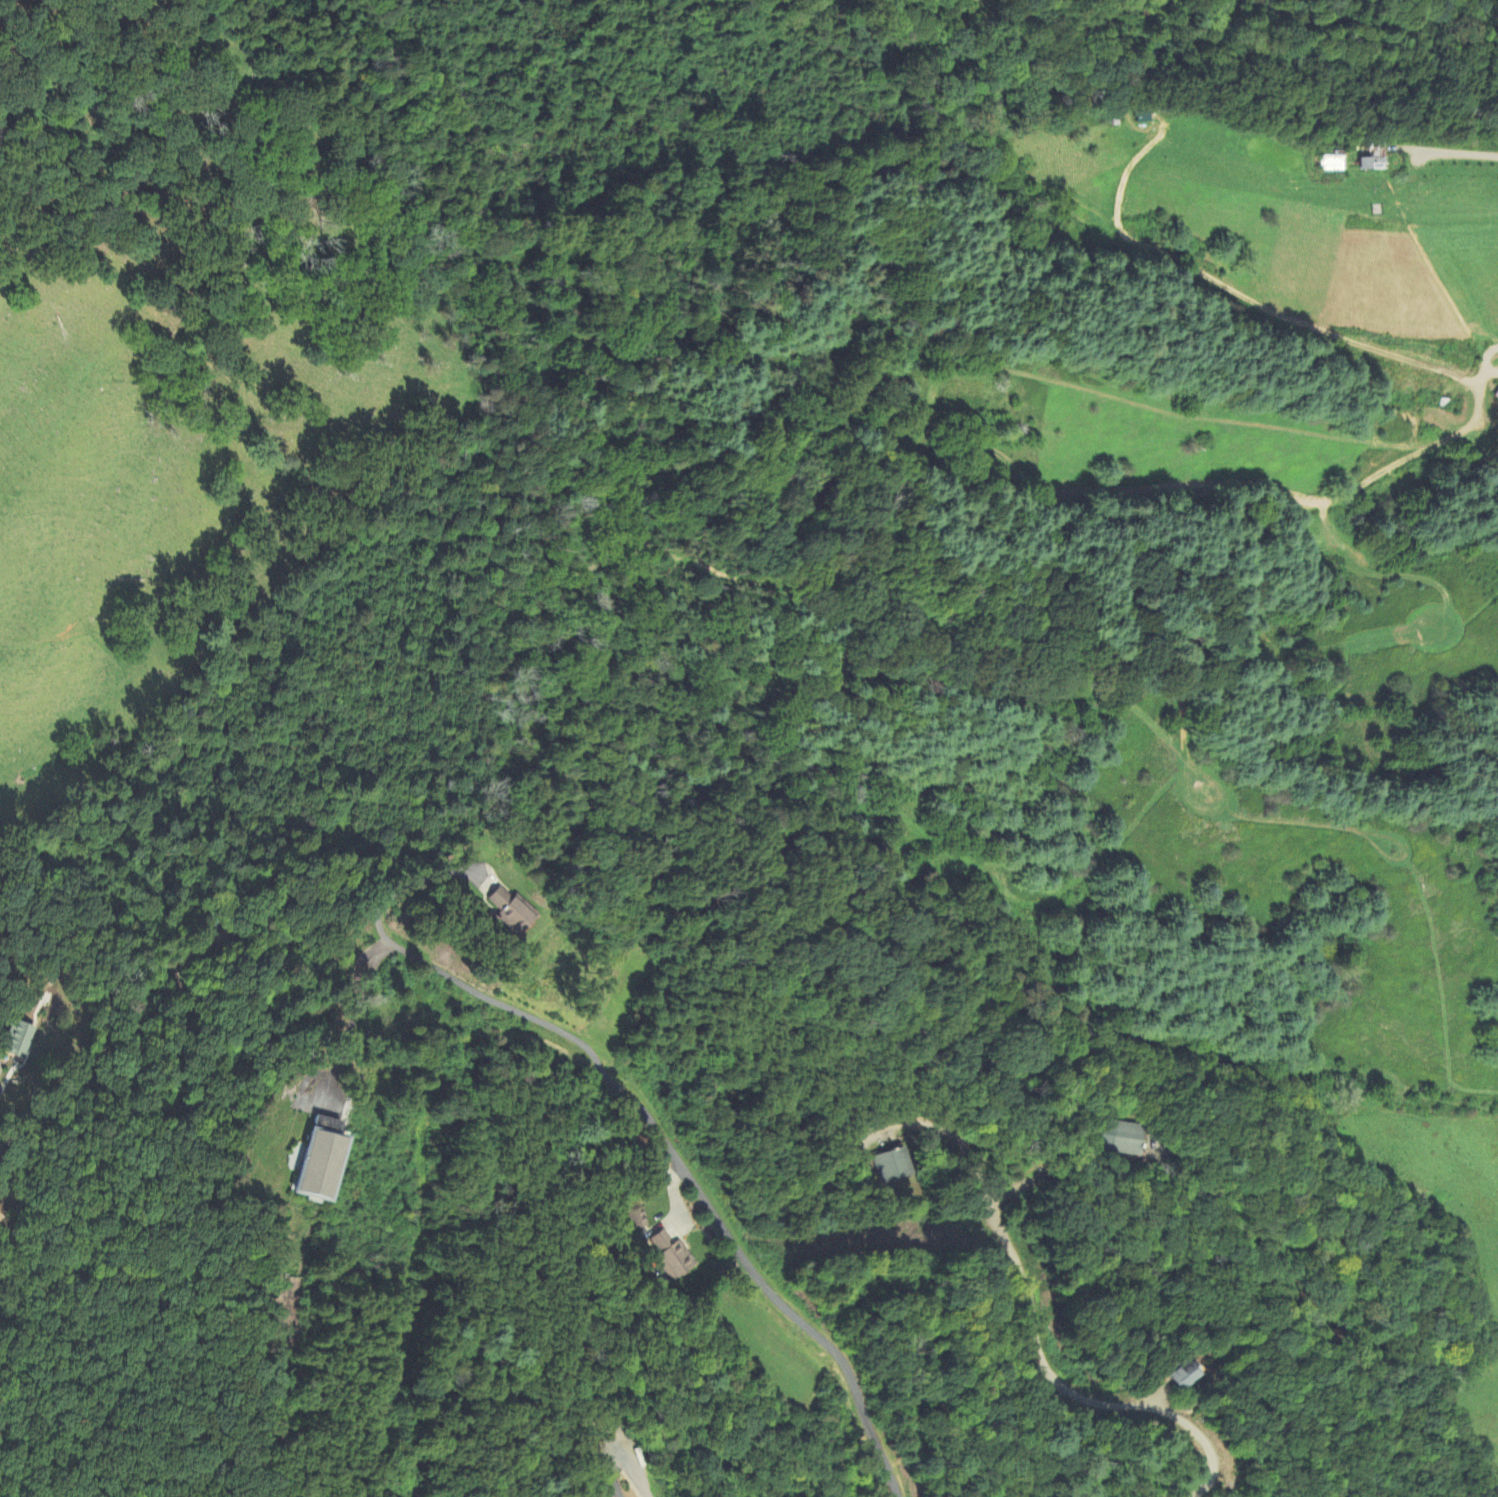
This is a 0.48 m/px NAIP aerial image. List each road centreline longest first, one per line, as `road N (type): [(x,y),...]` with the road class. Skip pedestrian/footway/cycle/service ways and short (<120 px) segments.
road 1 (residential): [(901,1496),(844,1364),(786,1312),(685,1184),(631,1099),(577,1042),(383,941)]
road 2 (residential): [(1188,1496),(1206,1481),(1210,1460),(1201,1440),(1143,1409),(1099,1405),(1066,1390),(1044,1362),(1028,1289),(992,1206)]
road 3 (residential): [(0,1151),(165,1002),(186,962),(226,920)]

